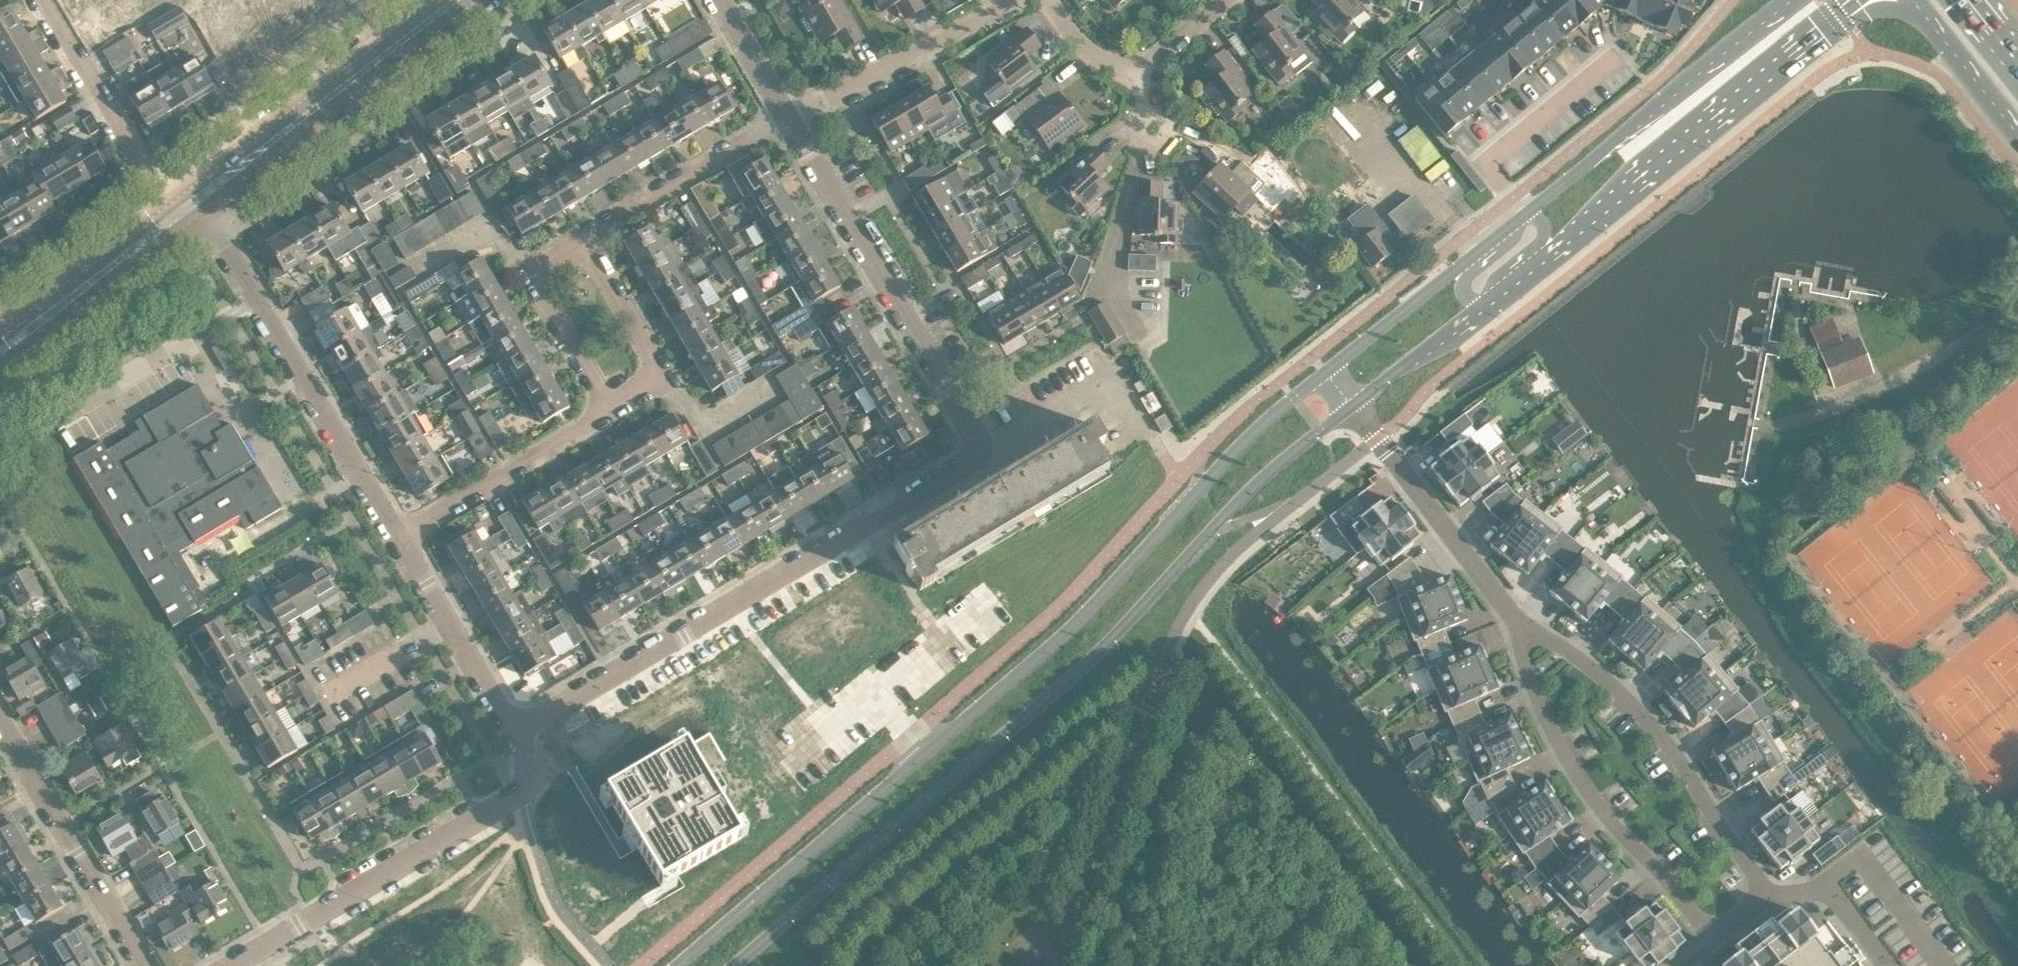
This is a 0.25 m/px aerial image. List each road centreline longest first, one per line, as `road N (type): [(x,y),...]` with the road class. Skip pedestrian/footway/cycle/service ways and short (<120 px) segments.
road 1 (secondary): [(1326,370),(1256,427),(1075,622),(675,965)]
road 2 (secondary): [(733,965),(1083,664),(1265,472),(1350,404)]
road 3 (residential): [(513,732),(976,461)]
road 4 (residential): [(1469,547),(1500,635),(1537,708),(1638,854),(1712,926),(1761,885)]
road 5 (residential): [(1761,885),(1678,752),(1607,673),(1469,547)]
road 6 (secondary): [(1512,288),(1857,0)]
road 7 (residential): [(976,461),(982,444),(787,120)]
road 8 (residential): [(397,541),(199,199)]
road 9 (residential): [(229,965),(530,789)]
road 10 (secondary): [(1791,0),(1530,208)]
road 11 (tertiary): [(199,199),(453,0)]
road 12 (residential): [(146,965),(0,720)]
road 13 (secondary): [(1530,208),(1326,370)]
road 14 (residential): [(787,120),(1015,0)]
road 15 (residential): [(179,215),(46,0)]
road 16 (residential): [(397,541),(614,413)]
road 17 (residential): [(581,241),(787,120)]
road 18 (tertiary): [(0,354),(179,215)]
road 19 (residential): [(976,461),(1110,380),(1148,436)]
road 20 (residential): [(1530,208),(1489,165),(1608,67)]
road 21 (residential): [(1809,885),(1862,848),(1948,965)]
road 22 (secondary): [(1350,404),(1512,288)]
road 23 (residential): [(1350,404),(1469,547)]
road 24 (residential): [(530,789),(680,700)]
road 25 (secondary): [(1910,0),(2017,130)]
road 26 (residential): [(668,383),(581,241)]
road 27 (residential): [(614,413),(528,271)]
road 28 (residential): [(668,383),(699,431),(771,390)]
road 29 (residential): [(787,120),(718,0)]
road 30 (residential): [(1146,63),(1127,67),(1085,51),(1041,0)]
road 31 (residential): [(336,694),(449,627)]
road 32 (residential): [(513,732),(449,627)]

